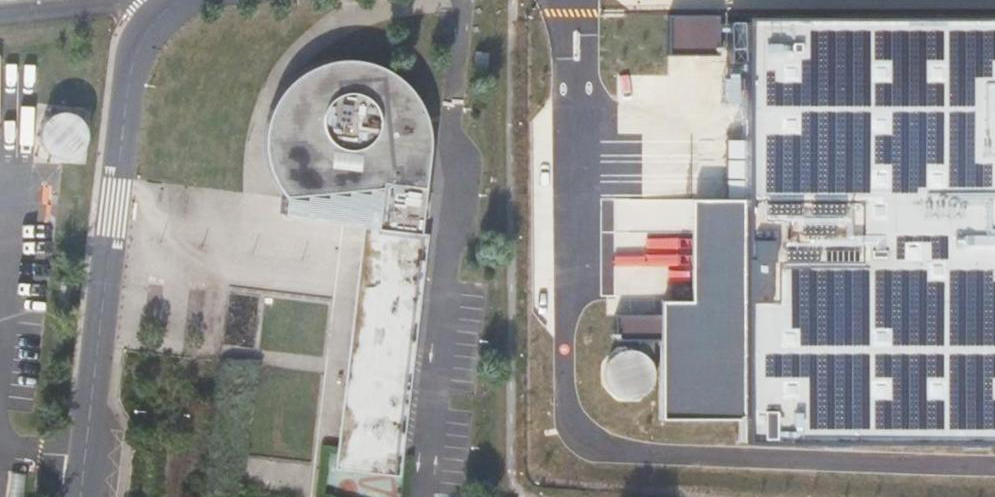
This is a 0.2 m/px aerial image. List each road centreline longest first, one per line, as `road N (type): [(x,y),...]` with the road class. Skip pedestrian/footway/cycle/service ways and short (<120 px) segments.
road 1 (unclassified): [(187,0),(144,37),(130,77),(80,496)]

